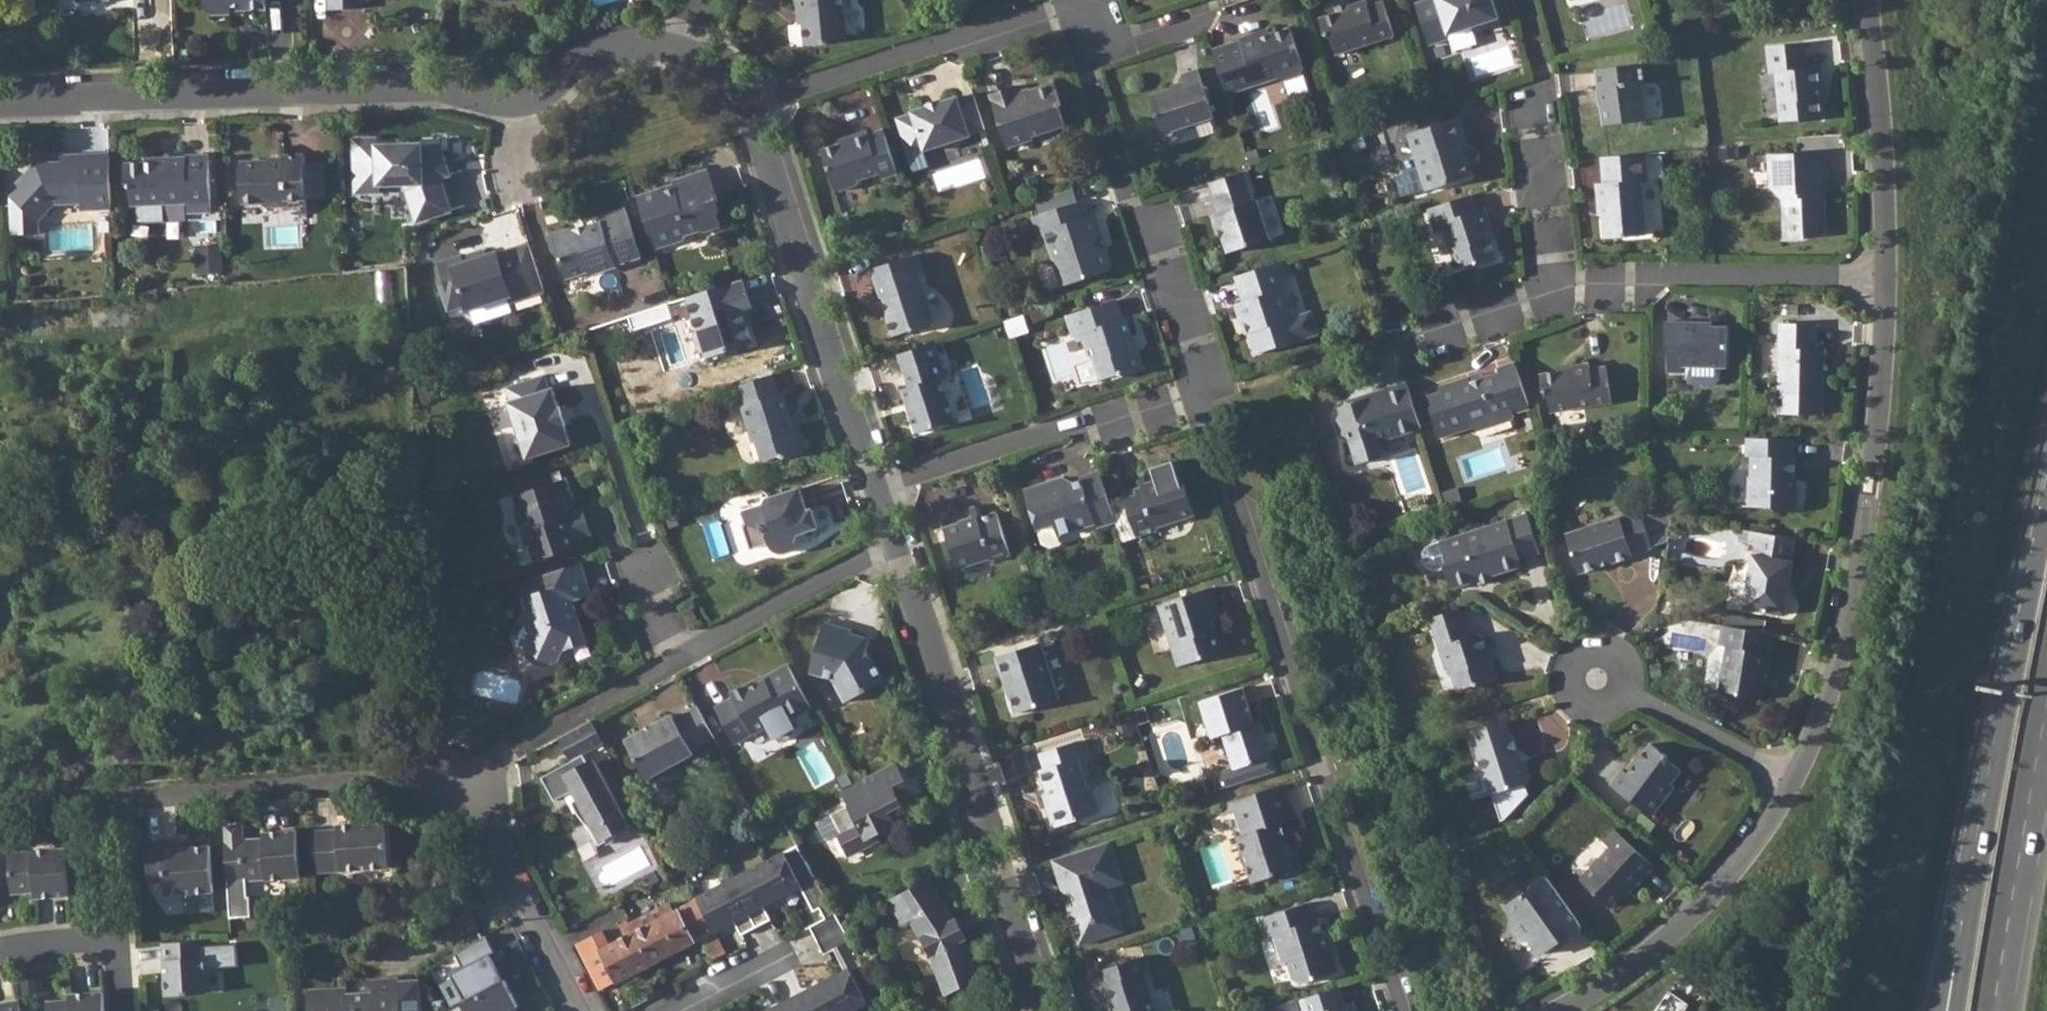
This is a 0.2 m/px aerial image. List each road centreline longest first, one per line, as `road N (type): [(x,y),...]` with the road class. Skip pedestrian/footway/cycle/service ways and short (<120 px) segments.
road 1 (residential): [(0,105),(425,92),(508,110),(549,98),(601,55),(648,51),(699,61),(730,81),(749,108)]
road 2 (residential): [(579,1010),(459,797),(414,782),(0,805)]
road 3 (residential): [(1407,1010),(1201,387)]
road 4 (residential): [(1888,283),(1870,488),(1843,653),(1792,782)]
road 5 (residential): [(895,546),(1045,1010)]
road 6 (primary): [(2046,524),(1971,933)]
road 7 (residential): [(749,108),(875,488)]
road 8 (residential): [(1201,387),(1163,259),(1129,210),(1088,82),(1101,38)]
road 9 (residential): [(1088,1),(749,108)]
road 10 (primary): [(1984,1010),(2046,663)]
road 11 (residential): [(875,488),(1201,387)]
road 12 (residential): [(1888,283),(1657,276),(1554,295)]
road 13 (residential): [(1792,782),(1753,847),(1668,943),(1568,1010)]
road 14 (residential): [(1519,0),(1539,77),(1530,111),(1554,295)]
road 15 (residential): [(1864,0),(1888,283)]
road 16 (residential): [(895,546),(680,661)]
road 17 (residential): [(1792,782),(1598,682)]
road 18 (residential): [(680,661),(505,757)]
road 19 (residential): [(1554,295),(1387,353)]

